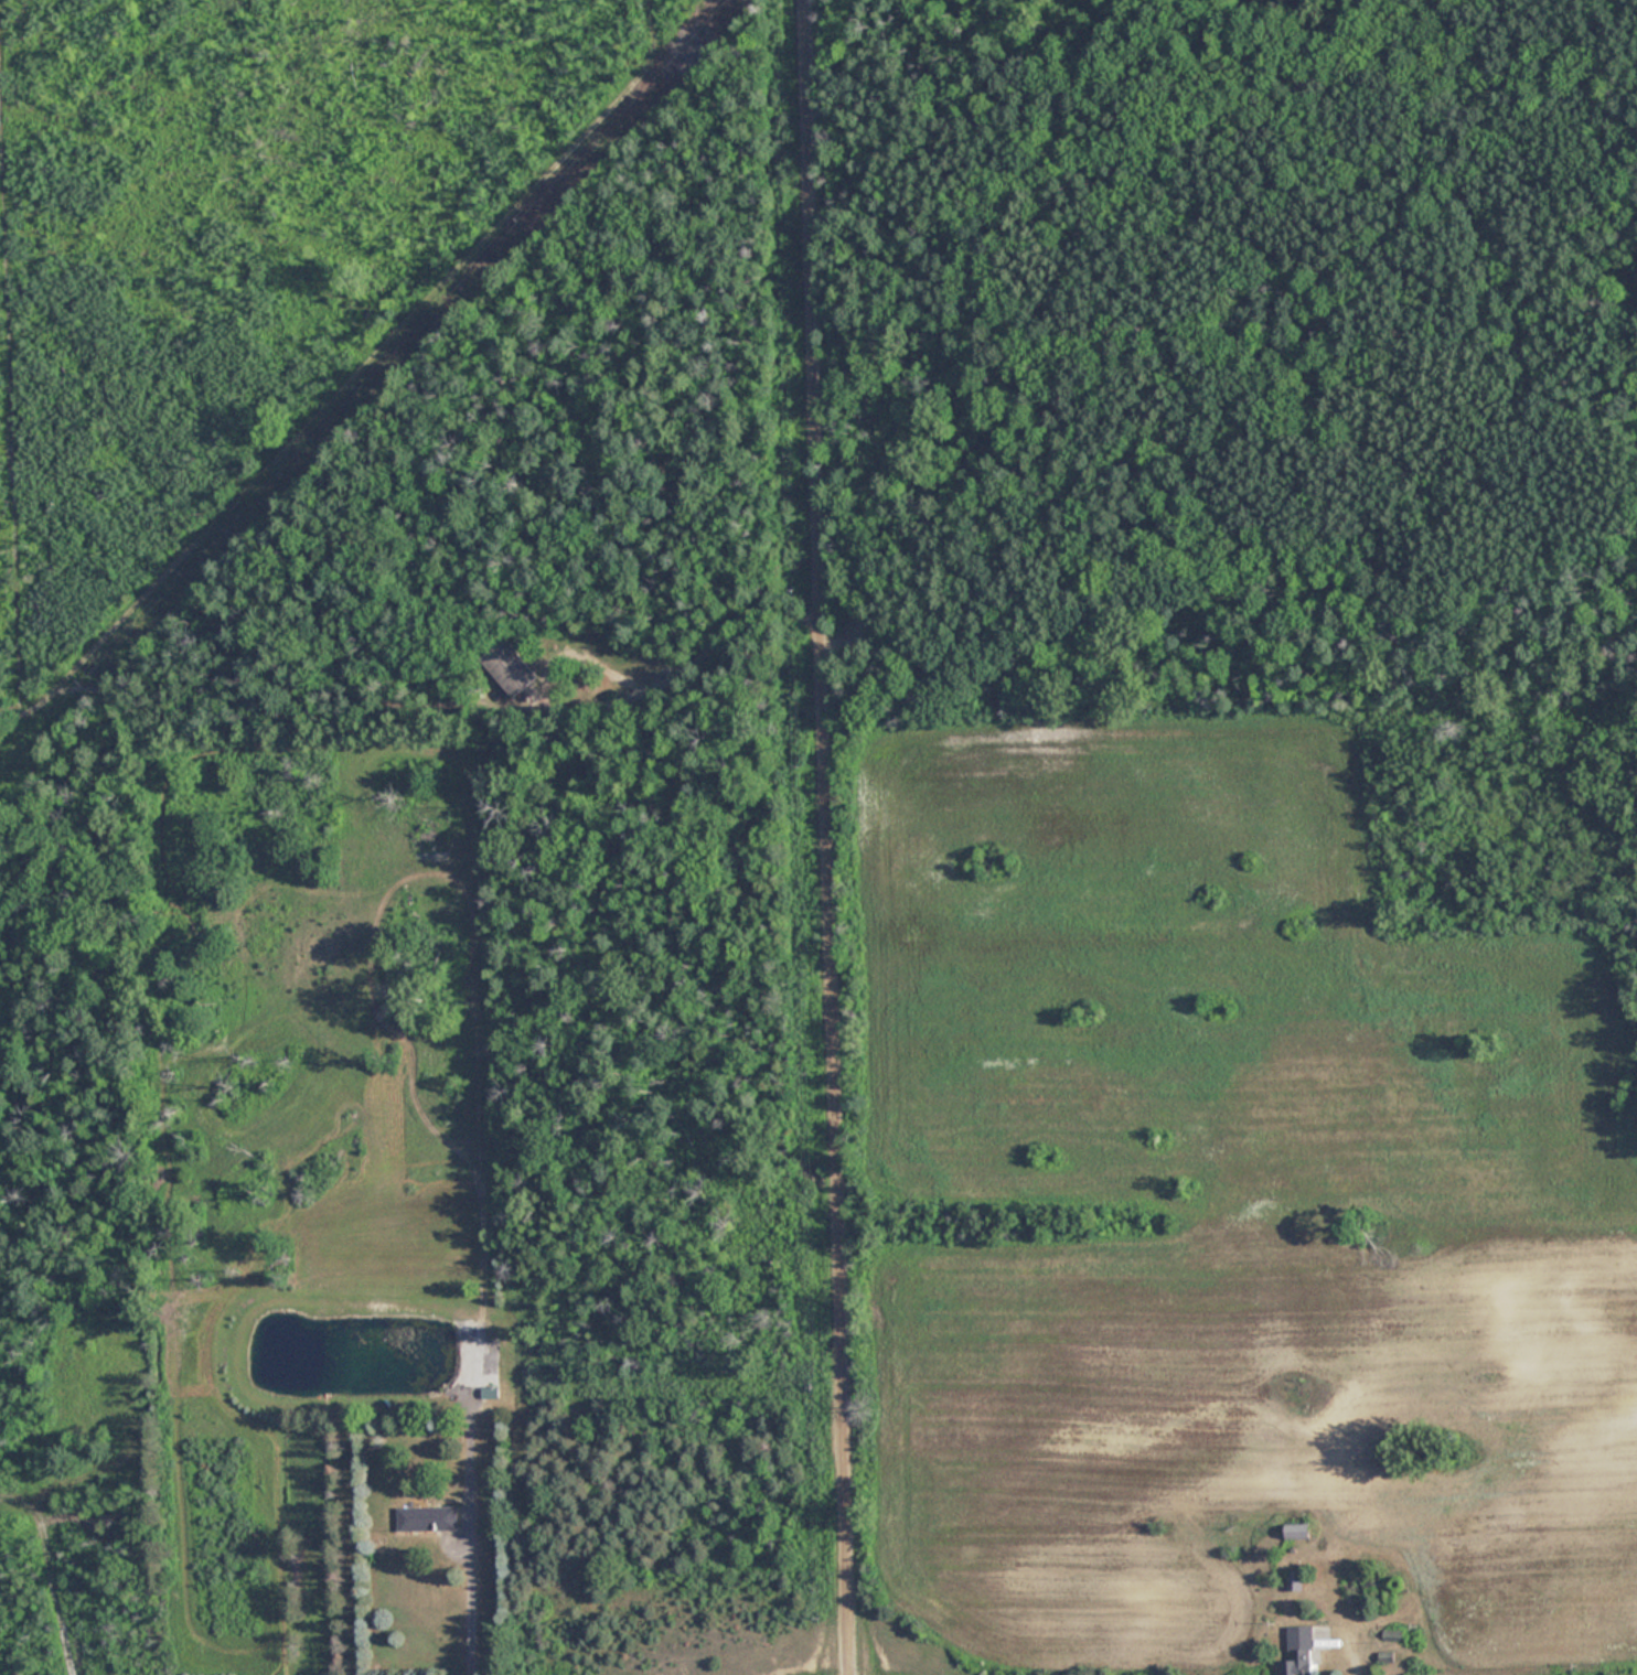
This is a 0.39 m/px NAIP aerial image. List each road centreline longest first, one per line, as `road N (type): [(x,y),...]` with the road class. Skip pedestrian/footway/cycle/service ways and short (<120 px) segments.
road 1 (residential): [(848,1674),(809,0)]

